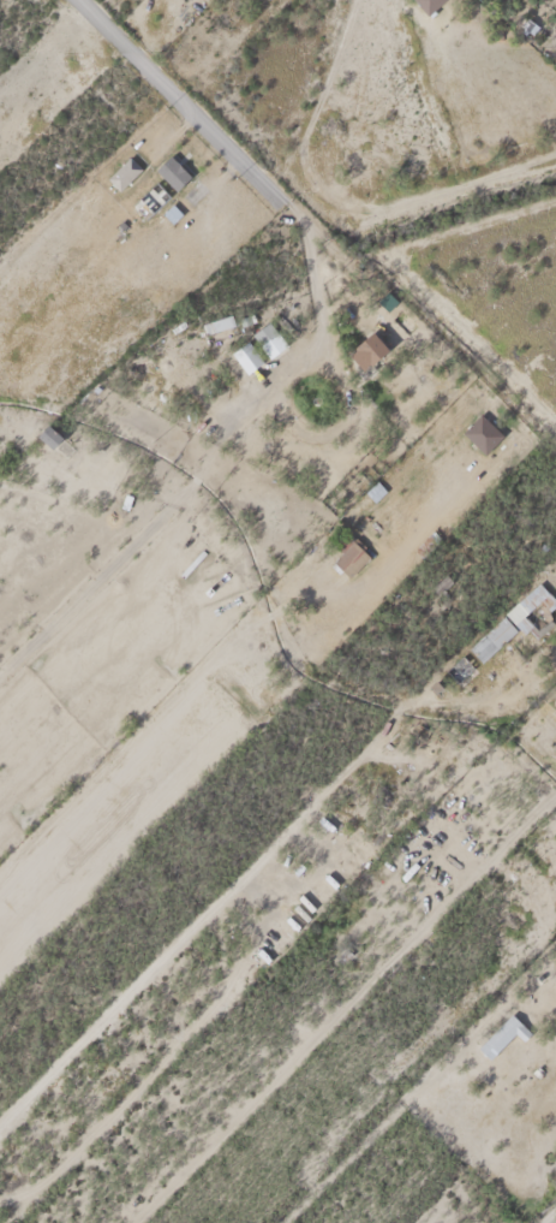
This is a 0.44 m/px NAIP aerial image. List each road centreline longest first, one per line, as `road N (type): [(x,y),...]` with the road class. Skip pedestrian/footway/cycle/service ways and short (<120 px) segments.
road 1 (residential): [(135,1222),(555,796)]
road 2 (residential): [(78,0),(304,219)]

